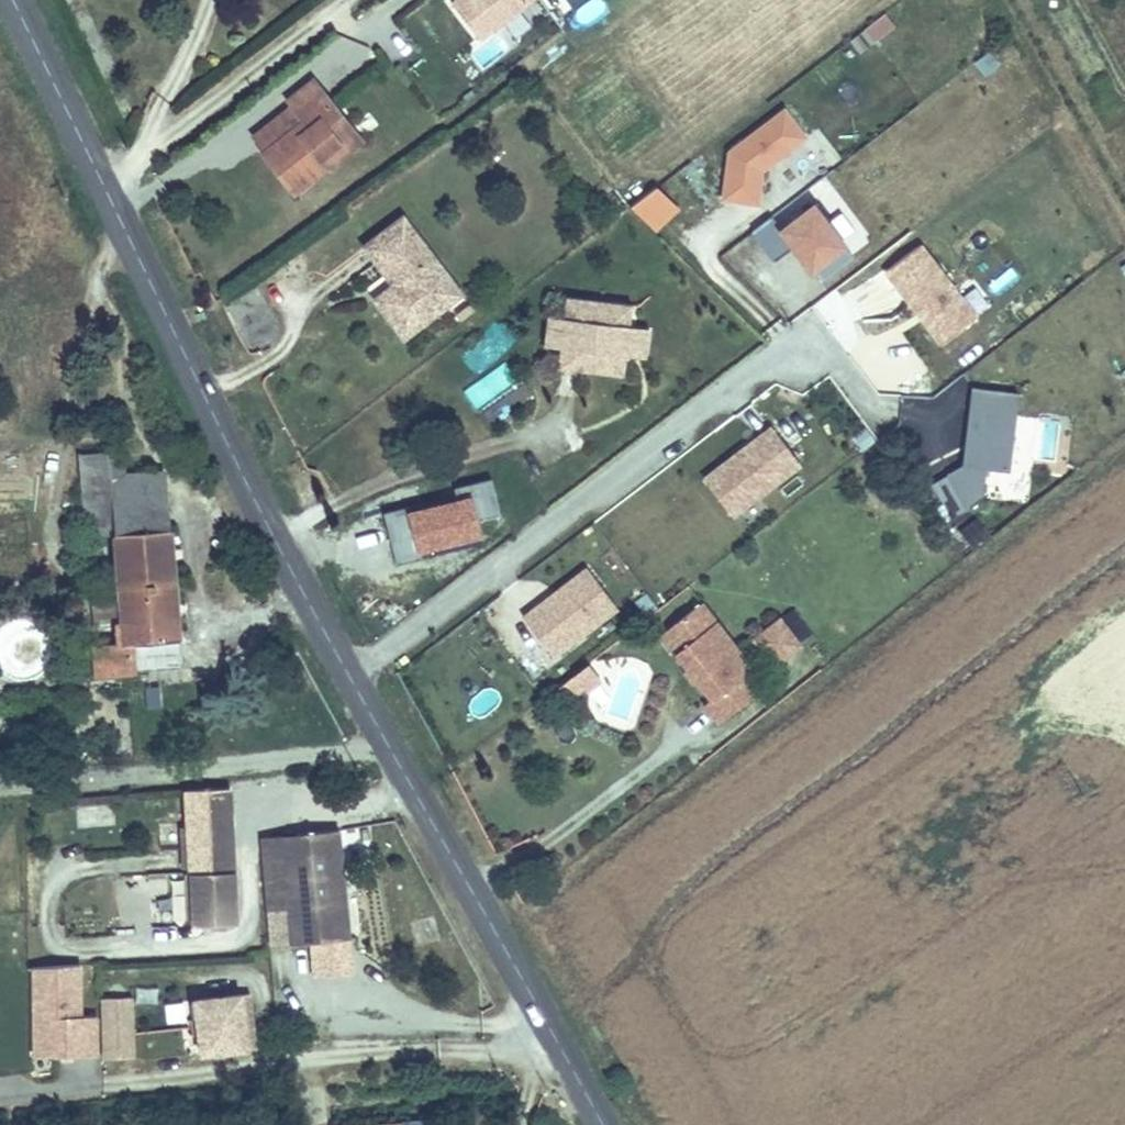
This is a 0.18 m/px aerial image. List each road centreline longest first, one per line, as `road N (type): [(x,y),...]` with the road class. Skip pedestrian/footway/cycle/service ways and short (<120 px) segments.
road 1 (tertiary): [(601,1124),(258,509),(11,0)]
road 2 (track): [(340,0),(100,183)]

